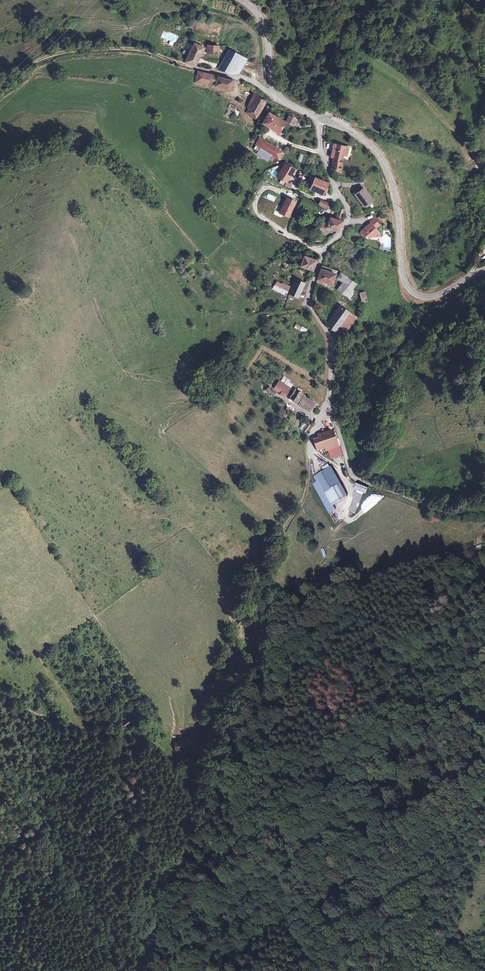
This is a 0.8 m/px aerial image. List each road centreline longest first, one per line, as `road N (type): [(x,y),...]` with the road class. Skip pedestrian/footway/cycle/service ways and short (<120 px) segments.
road 1 (track): [(0,695),(83,733),(147,737),(161,744),(184,781),(206,784),(212,765),(205,732),(220,671),(302,504),(309,454)]
road 2 (unclassified): [(320,118),(322,155),(347,210),(310,294),(333,345),(329,403)]
road 3 (tertiary): [(320,118),(355,133),(387,169),(412,293),(443,293),(484,269)]
road 4 (residential): [(329,403),(355,479),(447,512),(484,512)]
road 5 (track): [(194,68),(138,49),(74,51),(0,86)]

